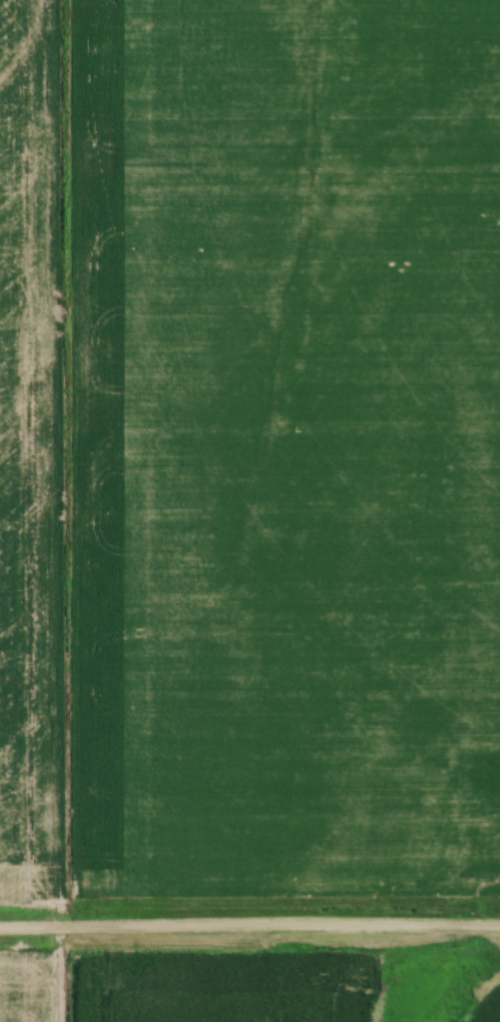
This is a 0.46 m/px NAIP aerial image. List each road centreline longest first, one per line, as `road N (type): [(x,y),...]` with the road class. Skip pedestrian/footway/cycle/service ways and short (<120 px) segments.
road 1 (residential): [(499,927),(0,929)]

